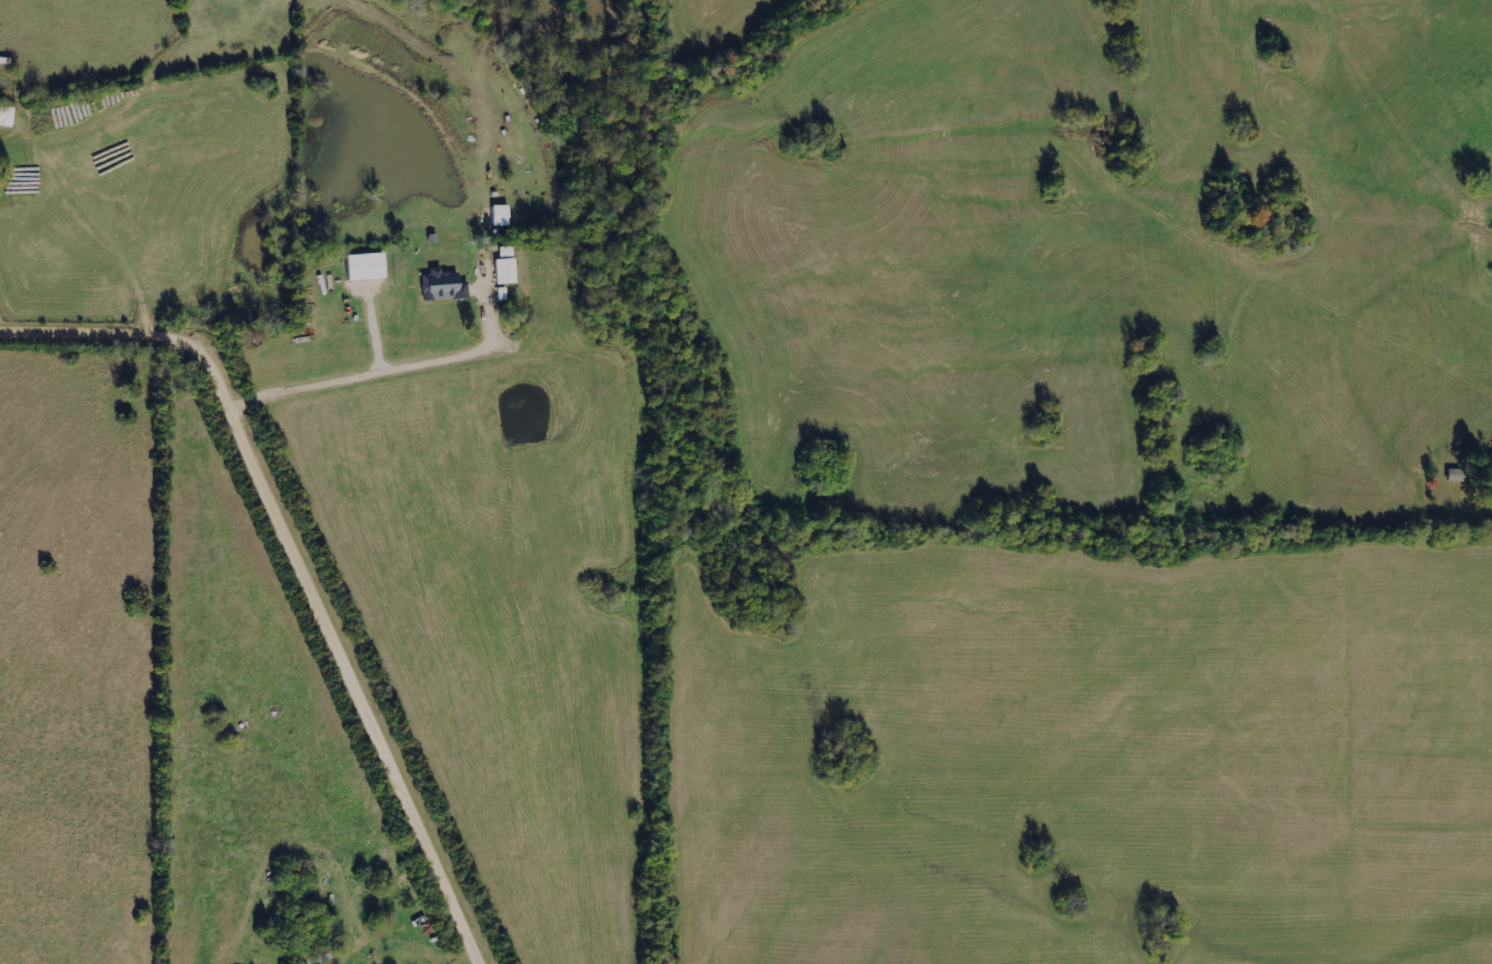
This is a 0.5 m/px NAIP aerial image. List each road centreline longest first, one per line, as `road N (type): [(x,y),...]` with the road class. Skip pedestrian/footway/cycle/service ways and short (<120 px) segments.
road 1 (residential): [(0,327),(168,331),(210,349),(486,963)]

